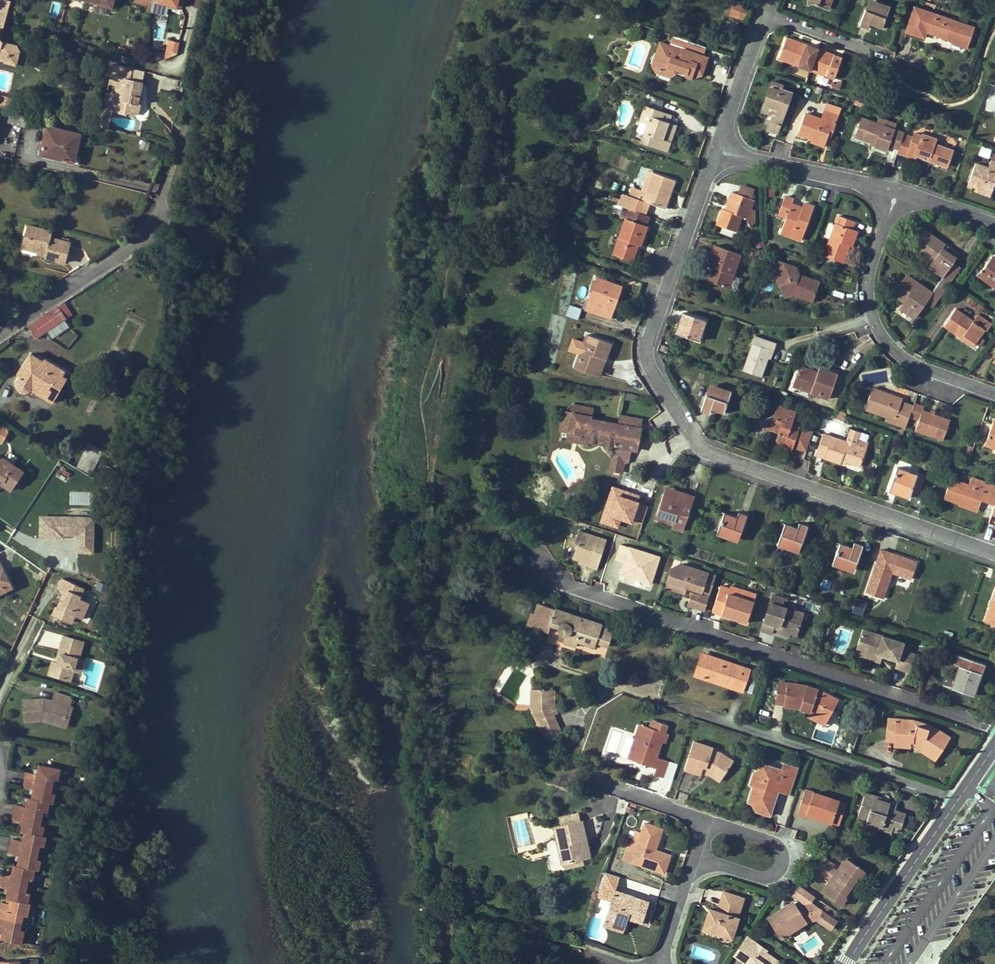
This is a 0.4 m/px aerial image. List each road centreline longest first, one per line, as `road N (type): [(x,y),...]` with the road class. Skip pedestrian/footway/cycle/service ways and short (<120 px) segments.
road 1 (residential): [(994,554),(700,445),(645,349),(718,149)]
road 2 (residential): [(994,725),(529,568)]
road 3 (residential): [(897,192),(869,261),(870,311),(903,354),(994,392)]
road 4 (tertiary): [(994,740),(844,963)]
road 5 (residential): [(706,820),(774,842),(782,866),(760,877),(695,856)]
road 6 (residential): [(0,329),(157,224)]
road 7 (residential): [(718,149),(897,192)]
road 8 (residential): [(718,149),(764,9)]
road 9 (residential): [(764,9),(885,53)]

